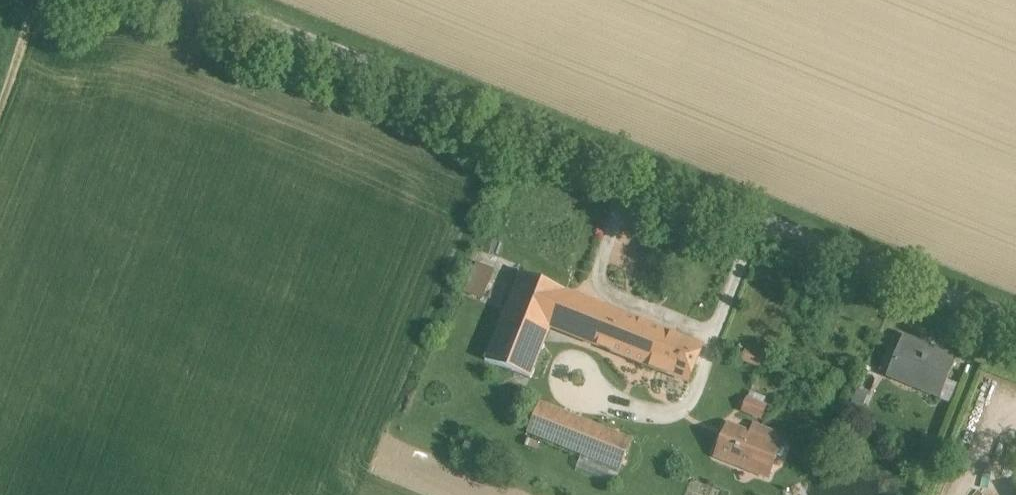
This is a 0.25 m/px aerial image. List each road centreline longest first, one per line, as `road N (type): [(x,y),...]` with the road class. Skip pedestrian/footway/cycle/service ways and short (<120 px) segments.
road 1 (unclassified): [(1015,320),(228,0)]

